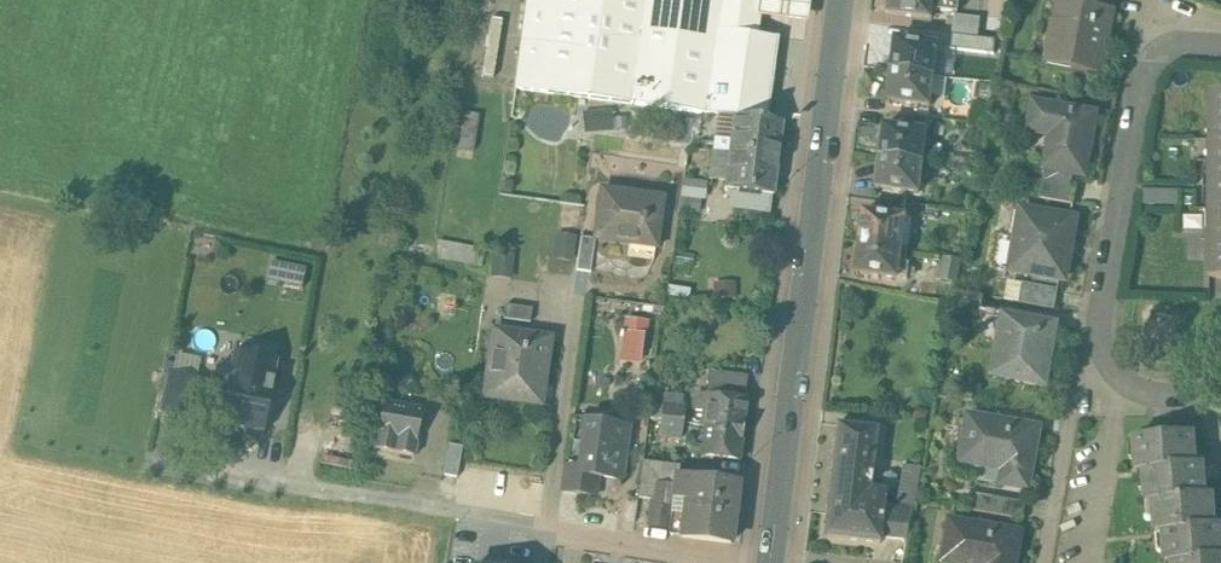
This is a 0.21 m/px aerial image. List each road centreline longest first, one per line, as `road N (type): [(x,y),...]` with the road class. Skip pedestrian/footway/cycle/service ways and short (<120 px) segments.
road 1 (residential): [(772,562),(841,0)]
road 2 (residential): [(1220,405),(1166,405),(1130,393),(1106,372),(1098,348),(1141,83),(1159,55)]

